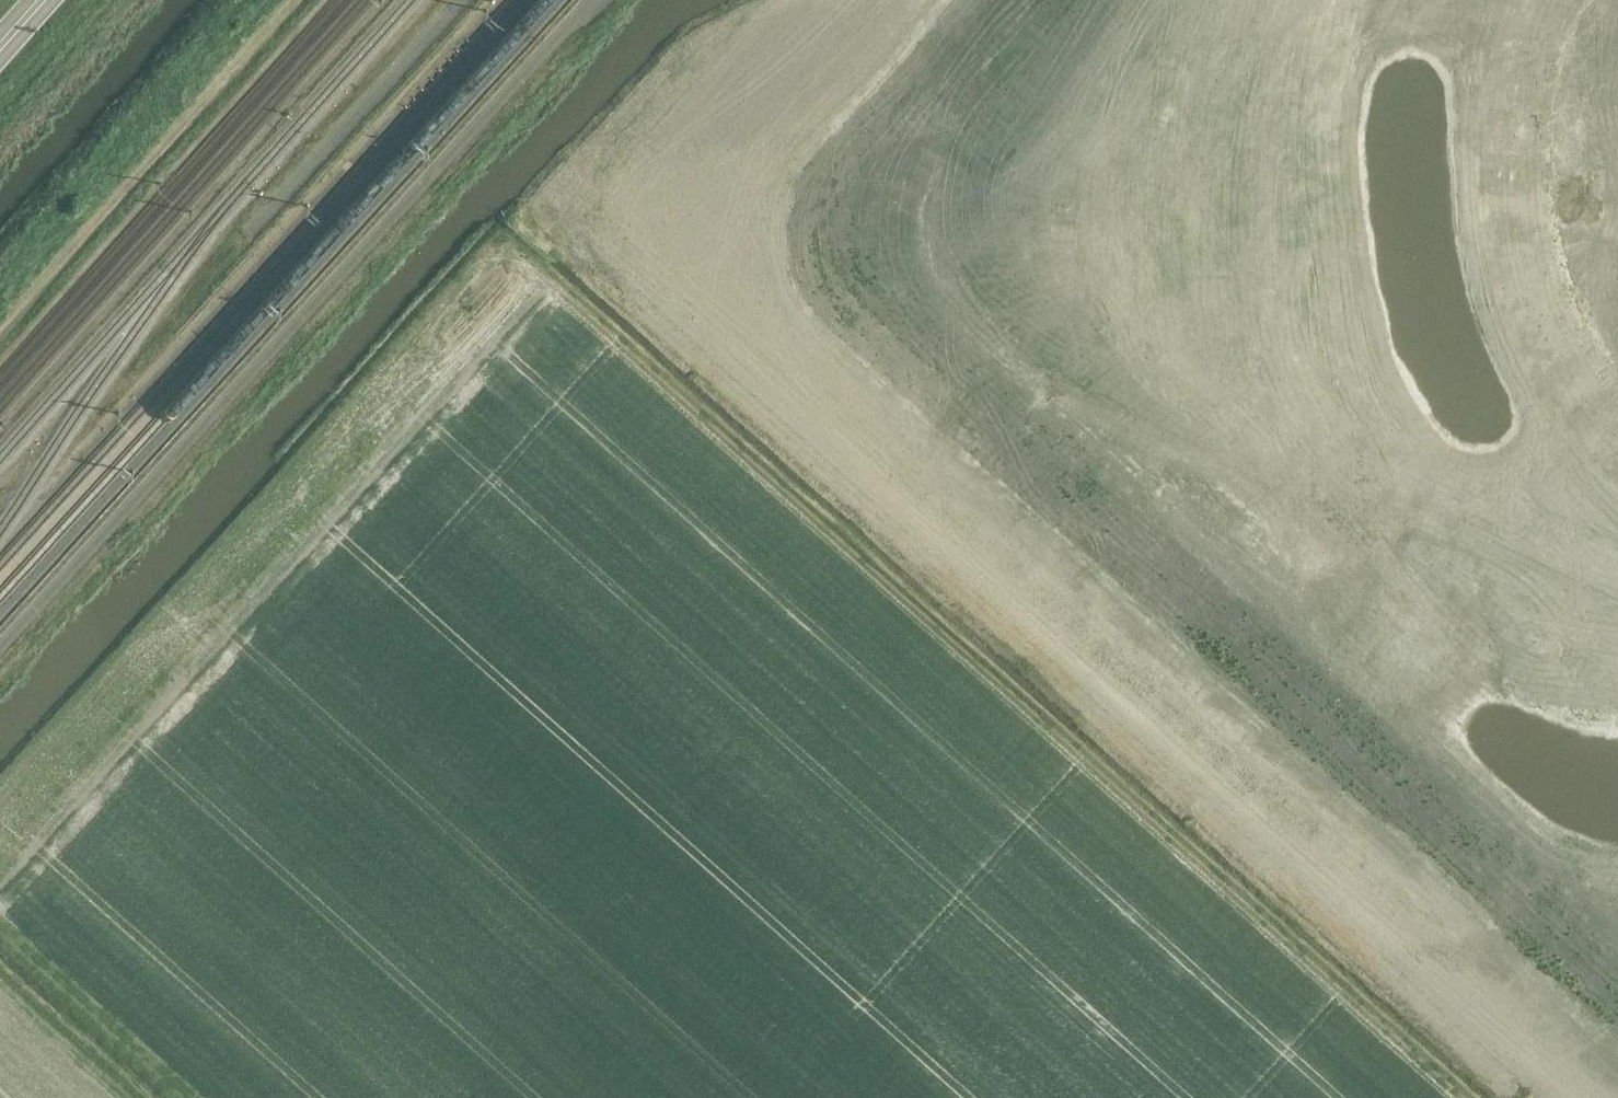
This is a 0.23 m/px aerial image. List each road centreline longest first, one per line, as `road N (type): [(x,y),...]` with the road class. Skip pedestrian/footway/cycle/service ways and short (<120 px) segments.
road 1 (track): [(1442,0),(1456,129),(1451,265),(1480,461),(1562,734),(1617,841)]
road 2 (track): [(1356,387),(1253,414),(1221,307),(1152,189),(1056,95)]
road 3 (track): [(295,0),(0,331)]
road 4 (track): [(1451,265),(1420,335),(1356,387),(1427,412),(1480,461)]

